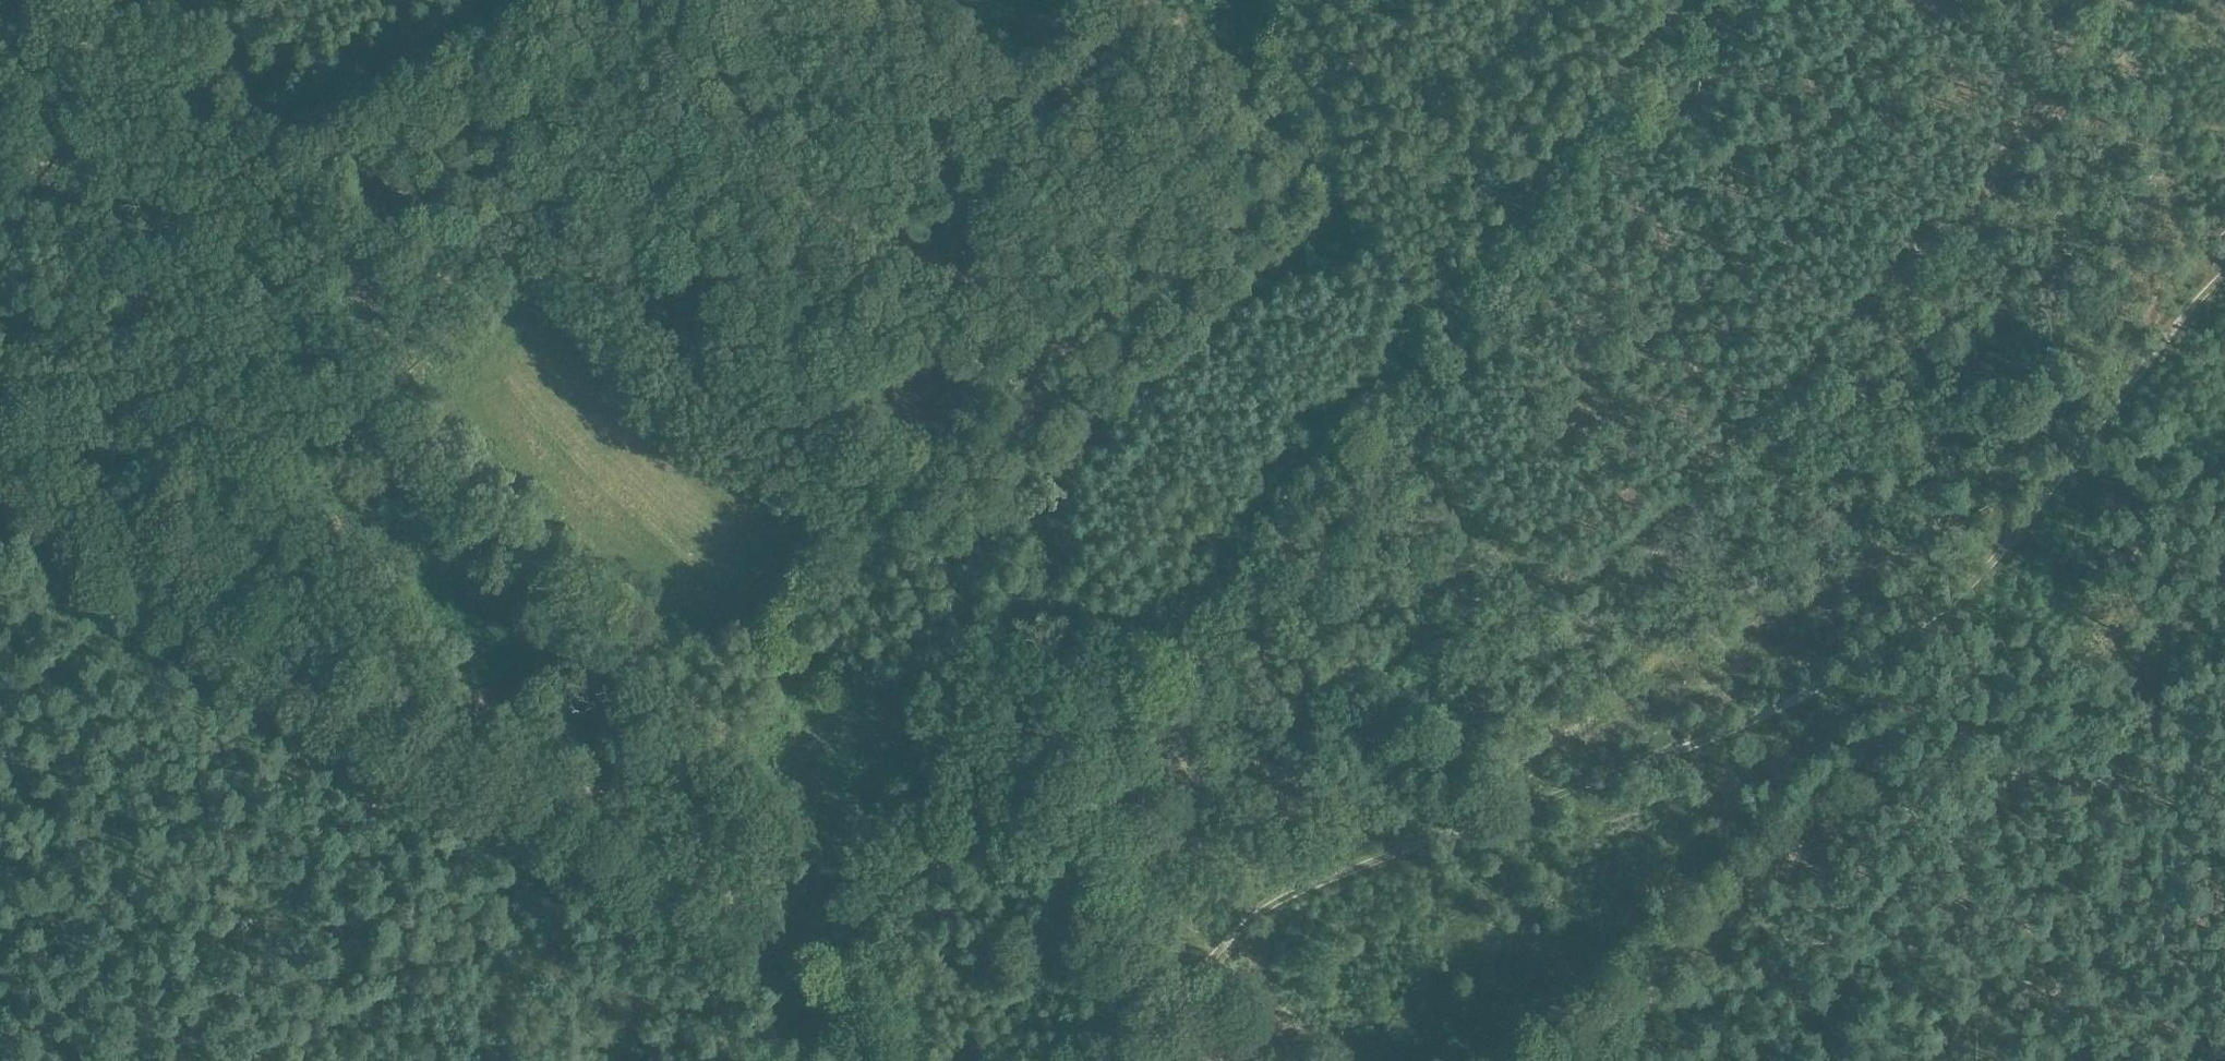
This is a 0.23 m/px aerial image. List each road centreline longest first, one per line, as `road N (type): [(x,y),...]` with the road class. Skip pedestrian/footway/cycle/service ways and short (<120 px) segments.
road 1 (track): [(222,0),(242,74),(309,187),(371,269),(421,268),(525,198),(571,213),(703,361),(911,536),(955,590),(1030,760),(1099,850),(1214,952)]
road 2 (track): [(0,447),(93,543),(177,613),(891,1060)]
road 3 (track): [(1690,744),(1847,672),(1944,607),(2224,274)]
road 4 (track): [(1119,1060),(1158,1027),(1214,952),(1255,914),(1295,891),(1690,744)]
road 5 (track): [(1030,760),(945,737),(906,768),(736,968)]

